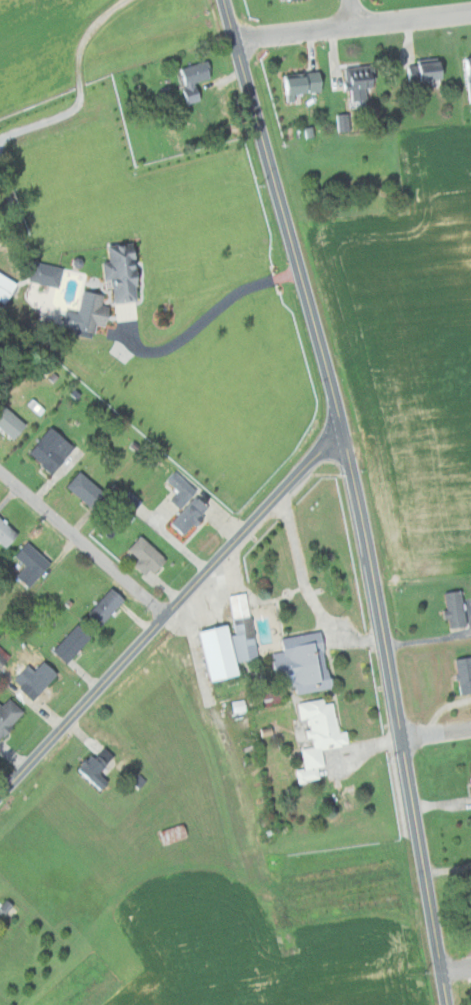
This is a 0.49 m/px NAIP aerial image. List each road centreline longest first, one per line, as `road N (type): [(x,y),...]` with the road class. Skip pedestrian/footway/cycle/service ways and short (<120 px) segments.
road 1 (tertiary): [(448,1004),(353,474),(225,0)]
road 2 (residential): [(20,770),(342,428)]
road 3 (residential): [(235,38),(470,14)]
road 4 (residential): [(168,614),(0,469)]

